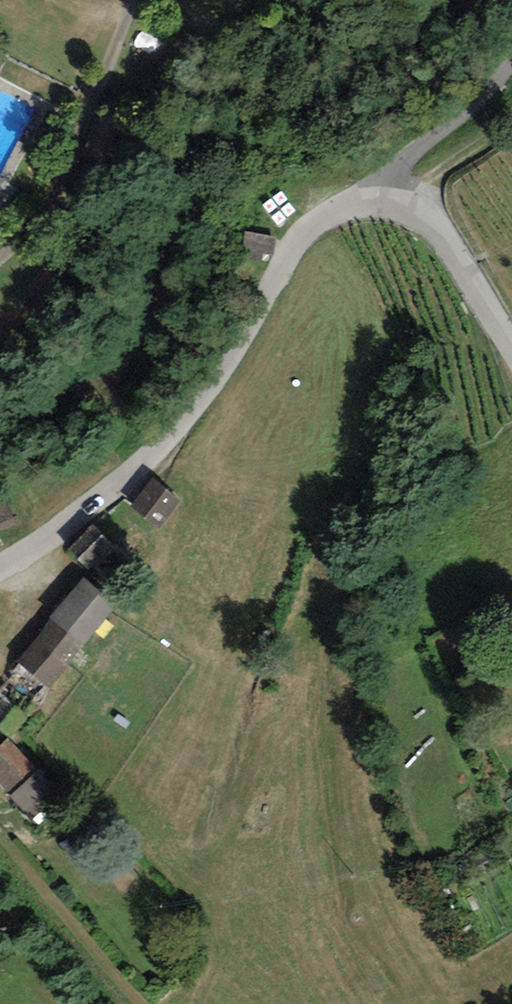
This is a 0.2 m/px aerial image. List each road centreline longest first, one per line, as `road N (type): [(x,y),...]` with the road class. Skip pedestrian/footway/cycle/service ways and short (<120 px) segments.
road 1 (unclassified): [(375,205),(326,215),(301,237),(233,353),(150,466),(0,569)]
road 2 (unclassified): [(511,343),(436,229),(375,205)]
road 3 (residential): [(375,205),(399,168),(511,63)]

